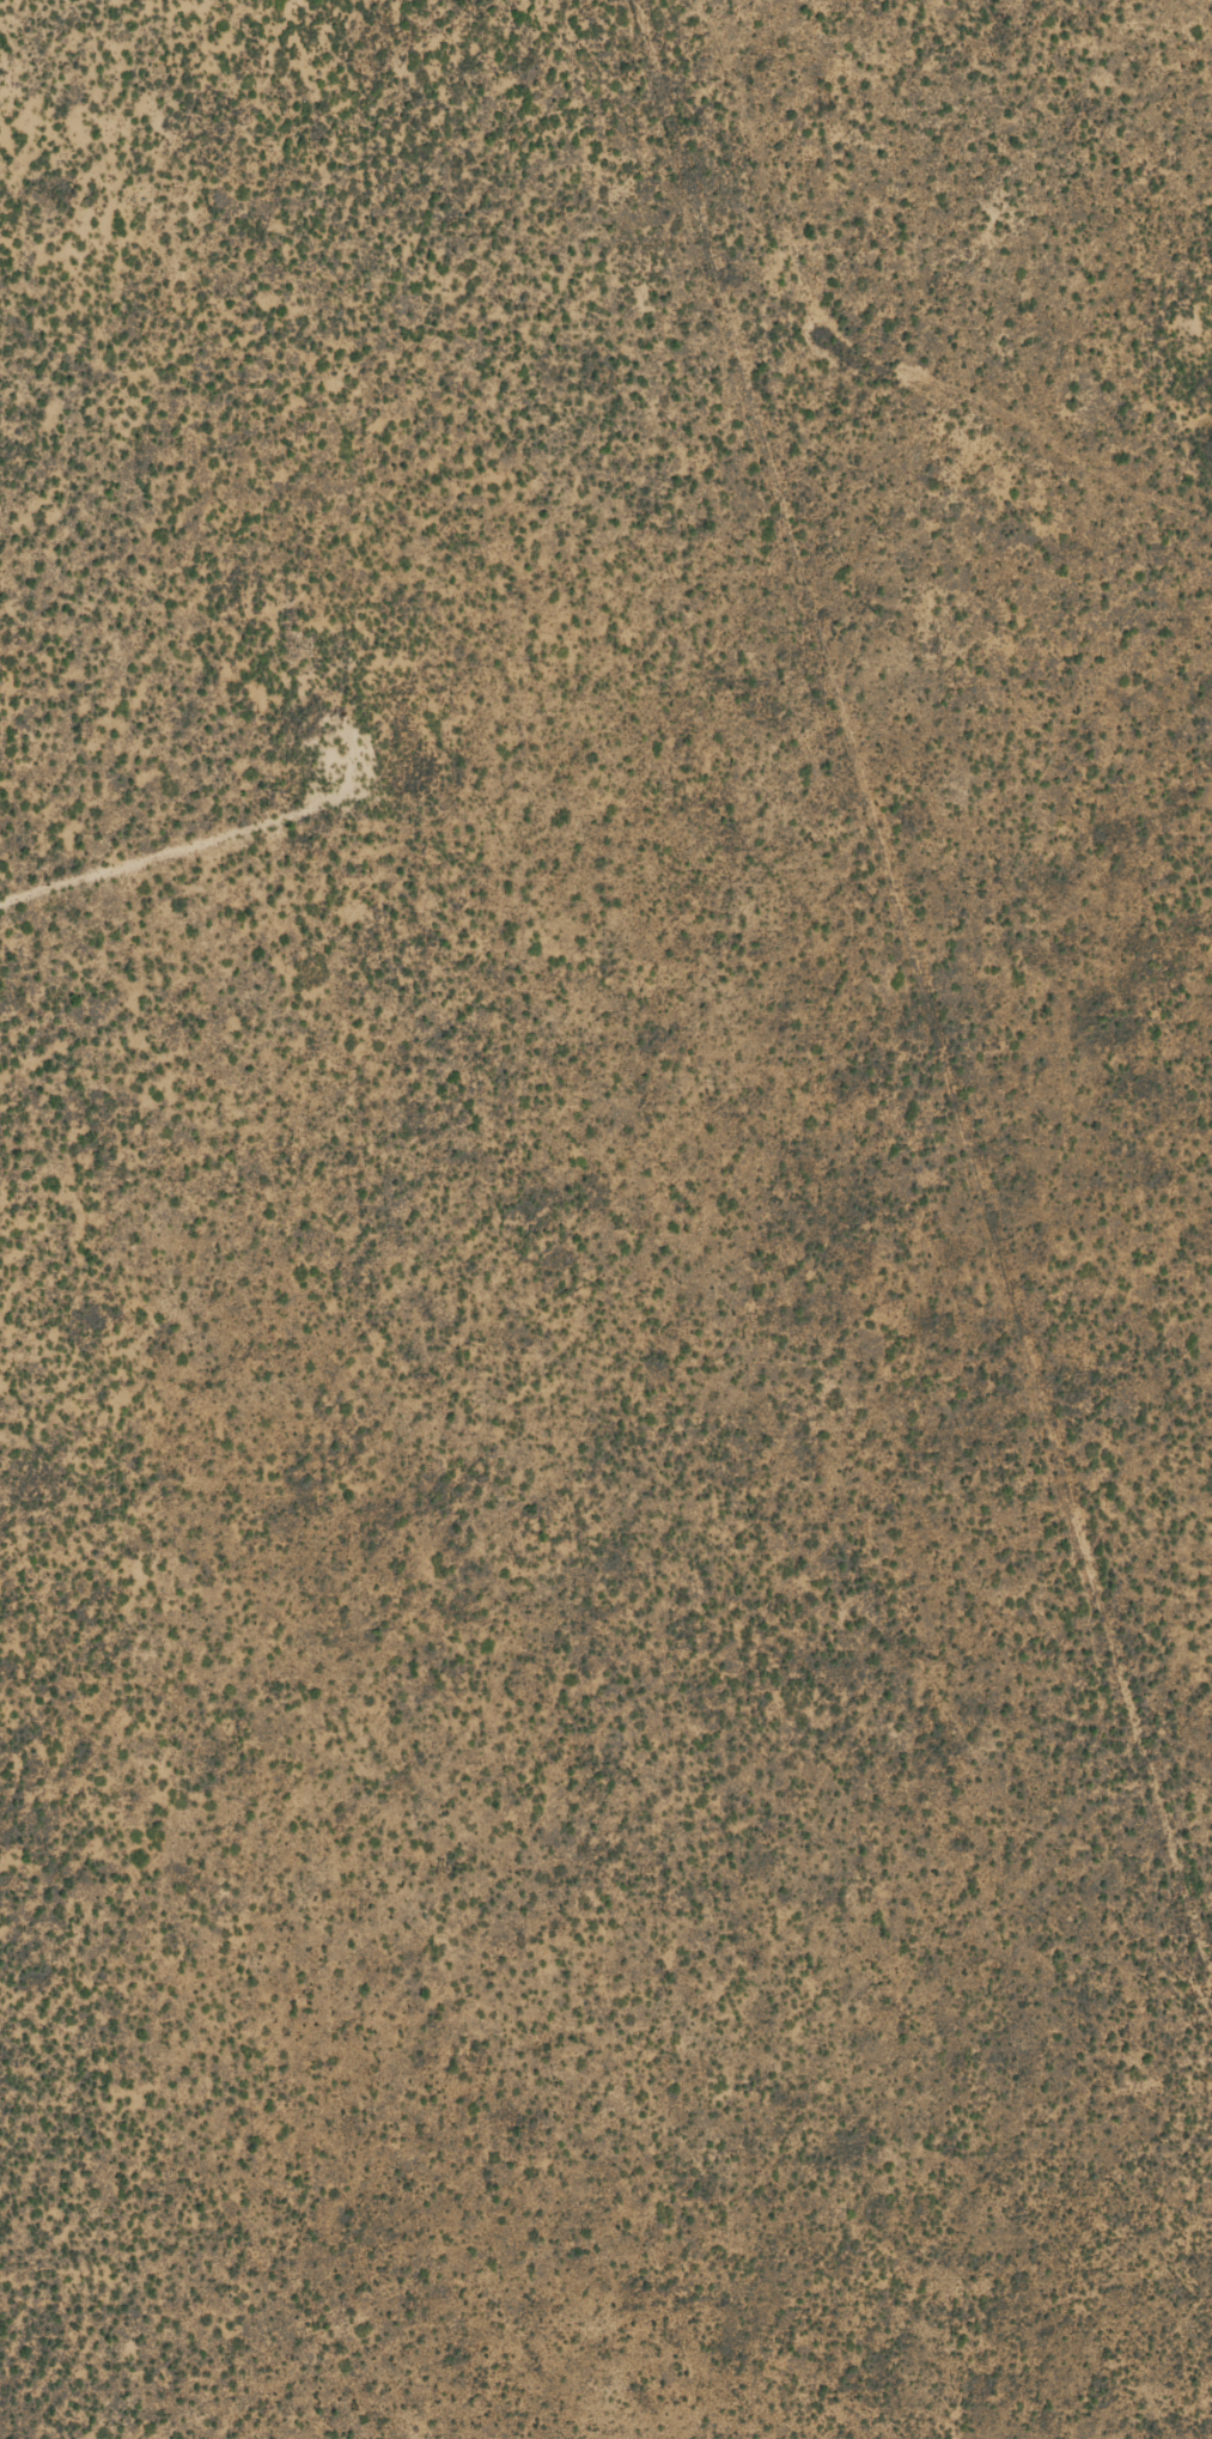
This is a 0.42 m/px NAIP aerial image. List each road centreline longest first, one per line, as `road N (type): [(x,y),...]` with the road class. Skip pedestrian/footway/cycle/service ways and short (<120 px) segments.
road 1 (track): [(383,774),(0,896)]

